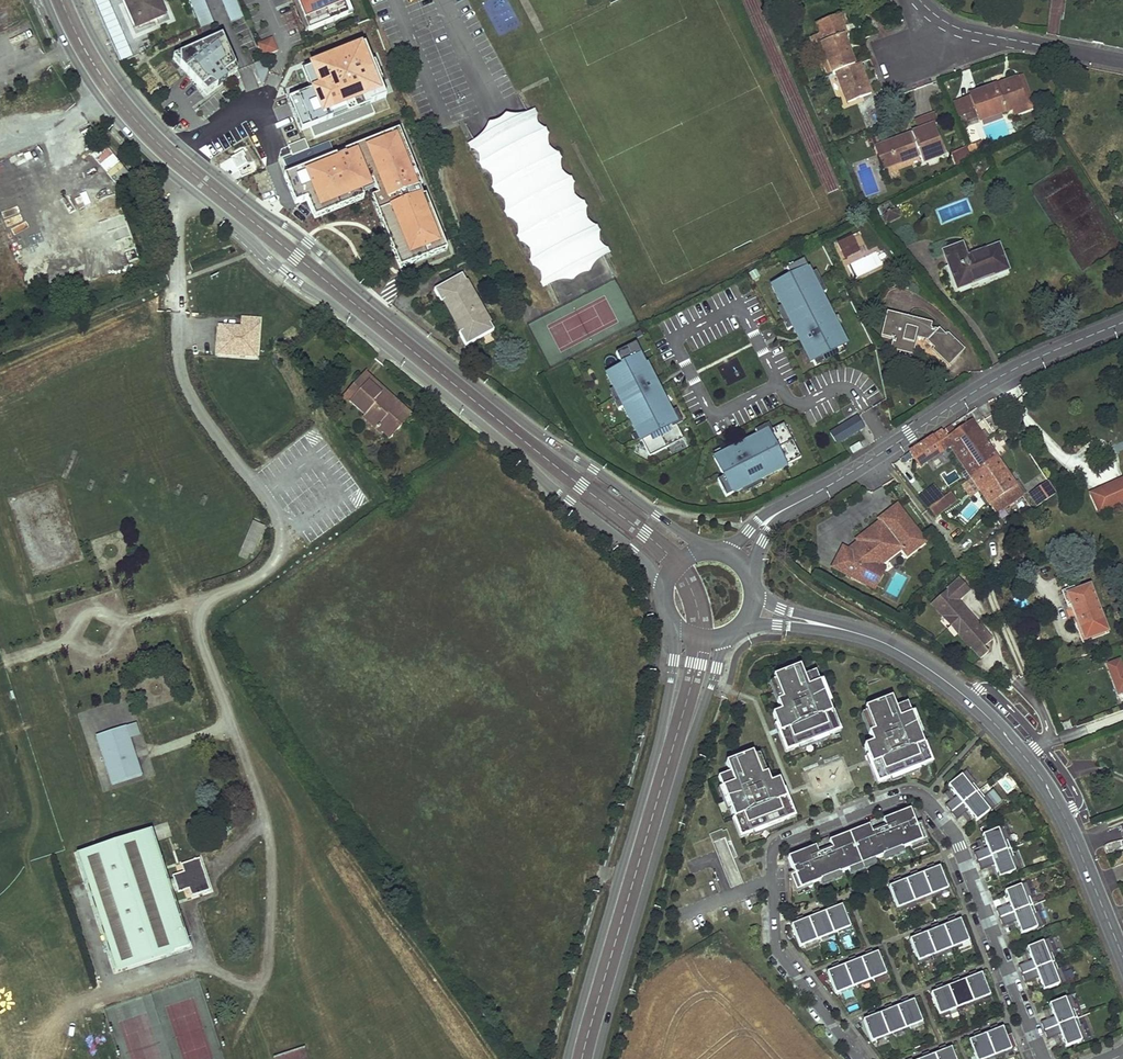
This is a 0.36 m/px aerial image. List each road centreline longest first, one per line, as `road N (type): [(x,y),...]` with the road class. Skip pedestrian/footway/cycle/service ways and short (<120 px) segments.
road 1 (tertiary): [(46,0),(97,95),(160,166),(633,549),(666,593)]
road 2 (residential): [(1041,1058),(951,831),(915,794),(782,843),(772,857),(779,953),(859,1058)]
road 3 (tertiary): [(713,553),(544,438),(192,154)]
road 4 (tertiary): [(839,628),(932,671),(1012,743),(1055,801),(1122,958)]
road 5 (tertiary): [(673,620),(656,748),(566,1058)]
road 6 (tertiary): [(597,1058),(727,635)]
road 7 (residential): [(1122,322),(989,383),(779,513)]
road 8 (tertiary): [(192,154),(130,91),(77,0)]
road 9 (track): [(177,281),(0,357)]
road 10 (residential): [(968,31),(1122,61)]

